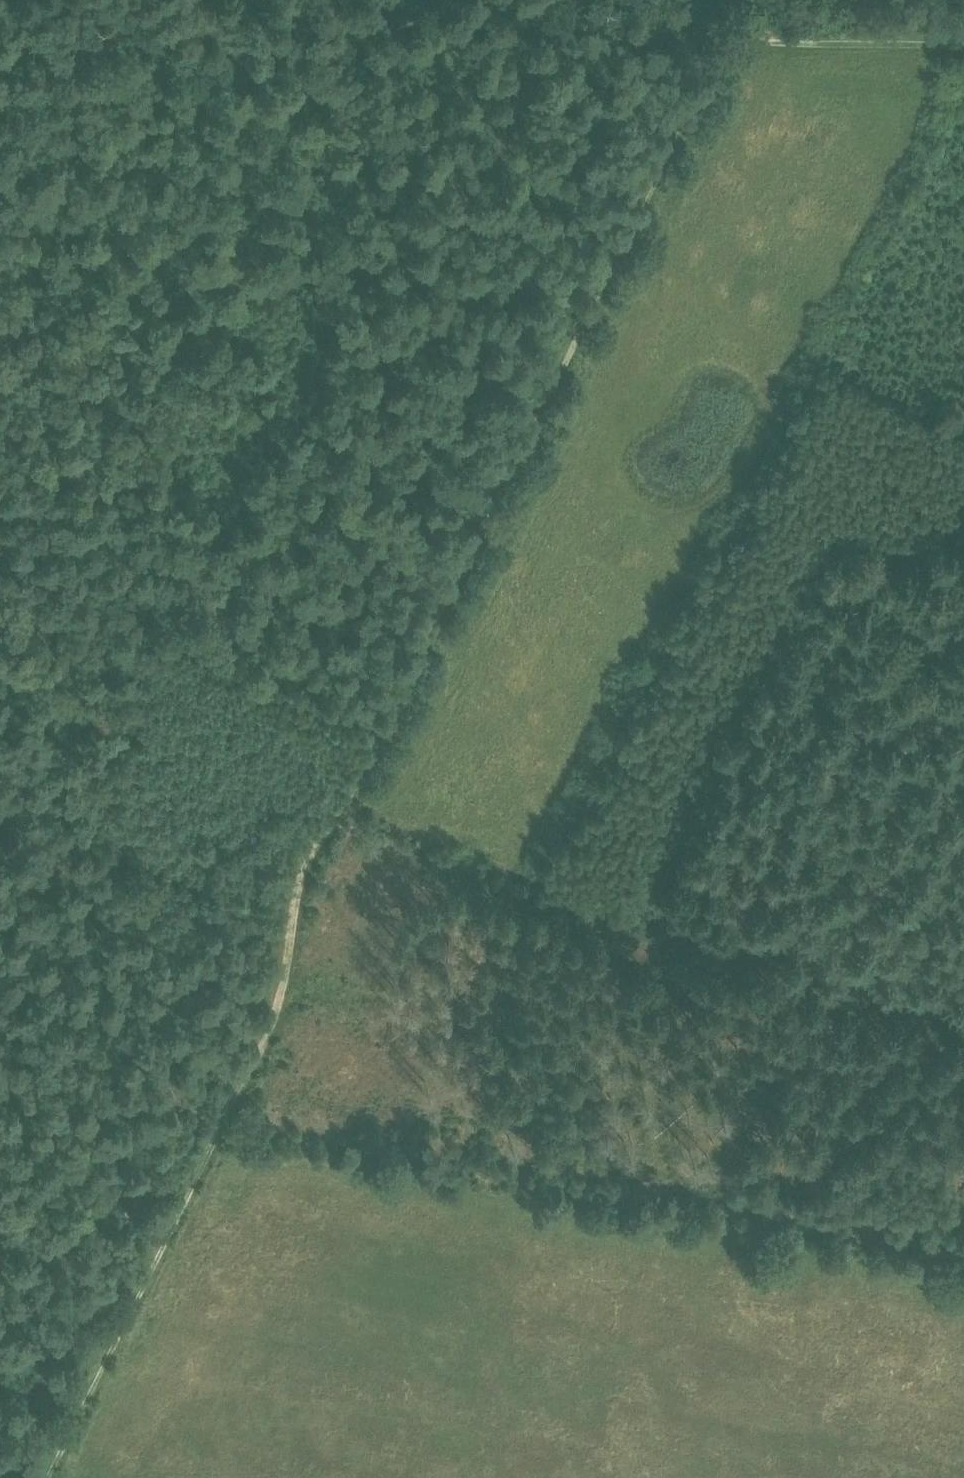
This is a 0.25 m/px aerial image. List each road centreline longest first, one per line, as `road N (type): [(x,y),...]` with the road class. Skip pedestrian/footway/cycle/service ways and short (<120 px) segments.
road 1 (track): [(48,1477),(278,995),(299,864),(357,774),(716,60),(720,33)]

